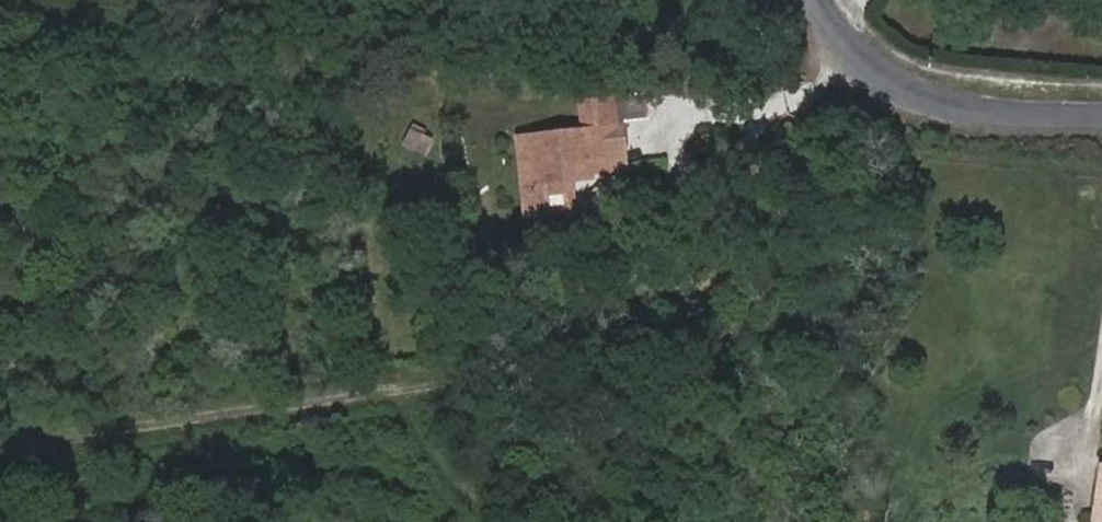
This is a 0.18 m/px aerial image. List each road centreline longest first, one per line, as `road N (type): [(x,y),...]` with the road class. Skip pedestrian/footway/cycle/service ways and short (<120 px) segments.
road 1 (track): [(840,41),(824,65),(795,190),(787,278),(762,330),(718,355),(0,445)]
road 2 (tertiary): [(815,0),(840,41),(898,89),(1010,115),(1101,114)]
road 3 (track): [(490,521),(398,394)]

